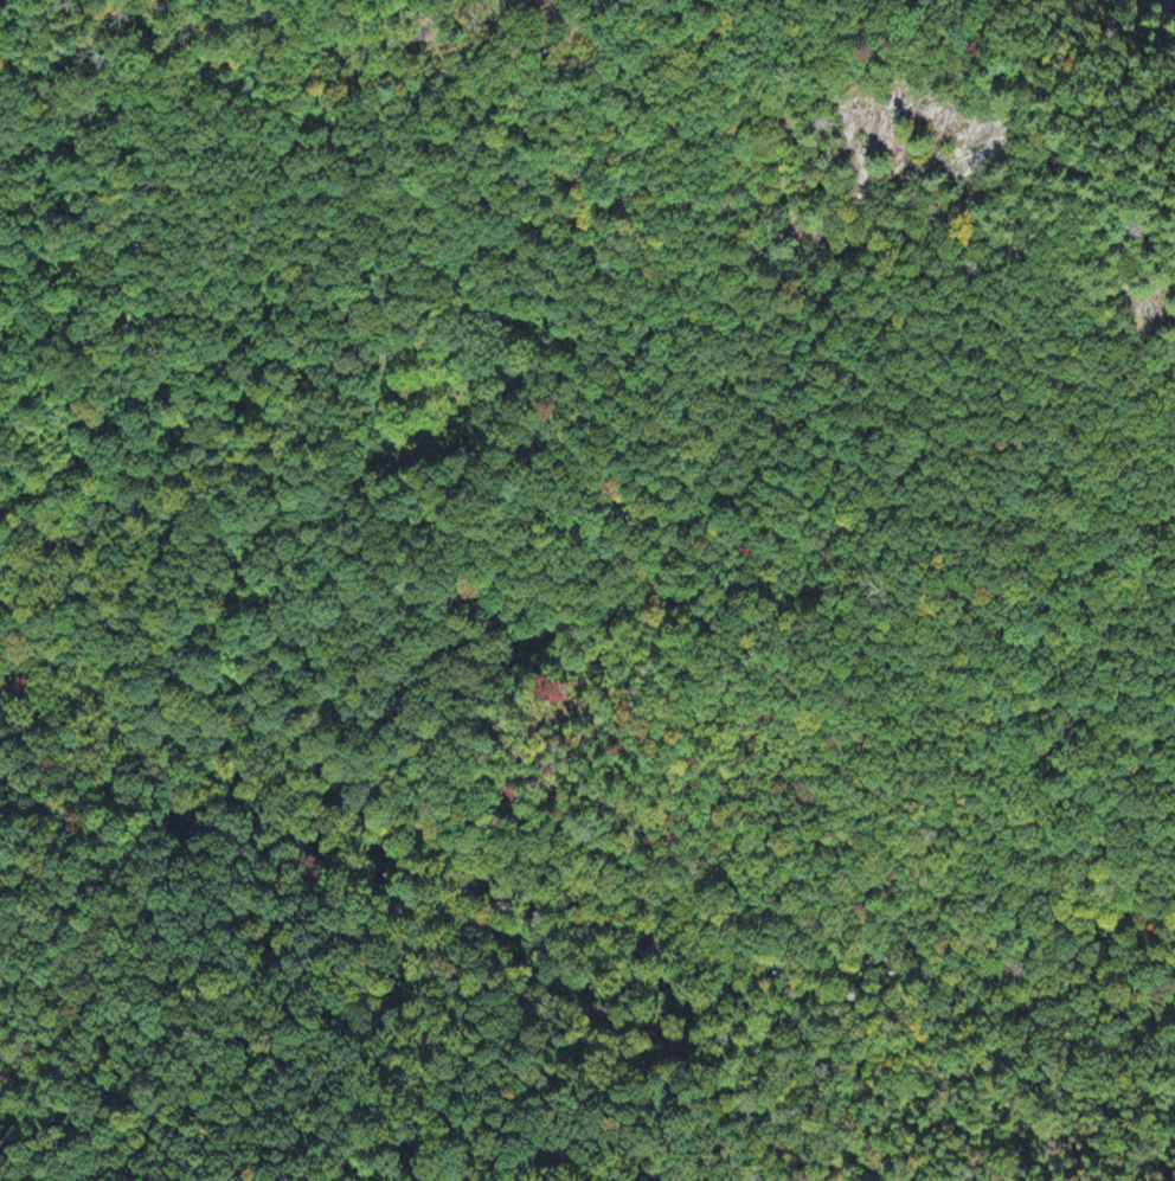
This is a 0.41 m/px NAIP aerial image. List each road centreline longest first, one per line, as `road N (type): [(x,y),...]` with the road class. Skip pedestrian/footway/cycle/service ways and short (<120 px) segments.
road 1 (residential): [(835,1180),(829,1118),(911,1055),(940,1009),(940,984),(920,946),(788,937),(751,916),(719,865),(698,859),(628,869),(585,855),(474,784),(443,751),(443,729),(464,695),(541,644),(588,628)]
road 2 (residential): [(940,1009),(1013,1007),(1085,962)]

